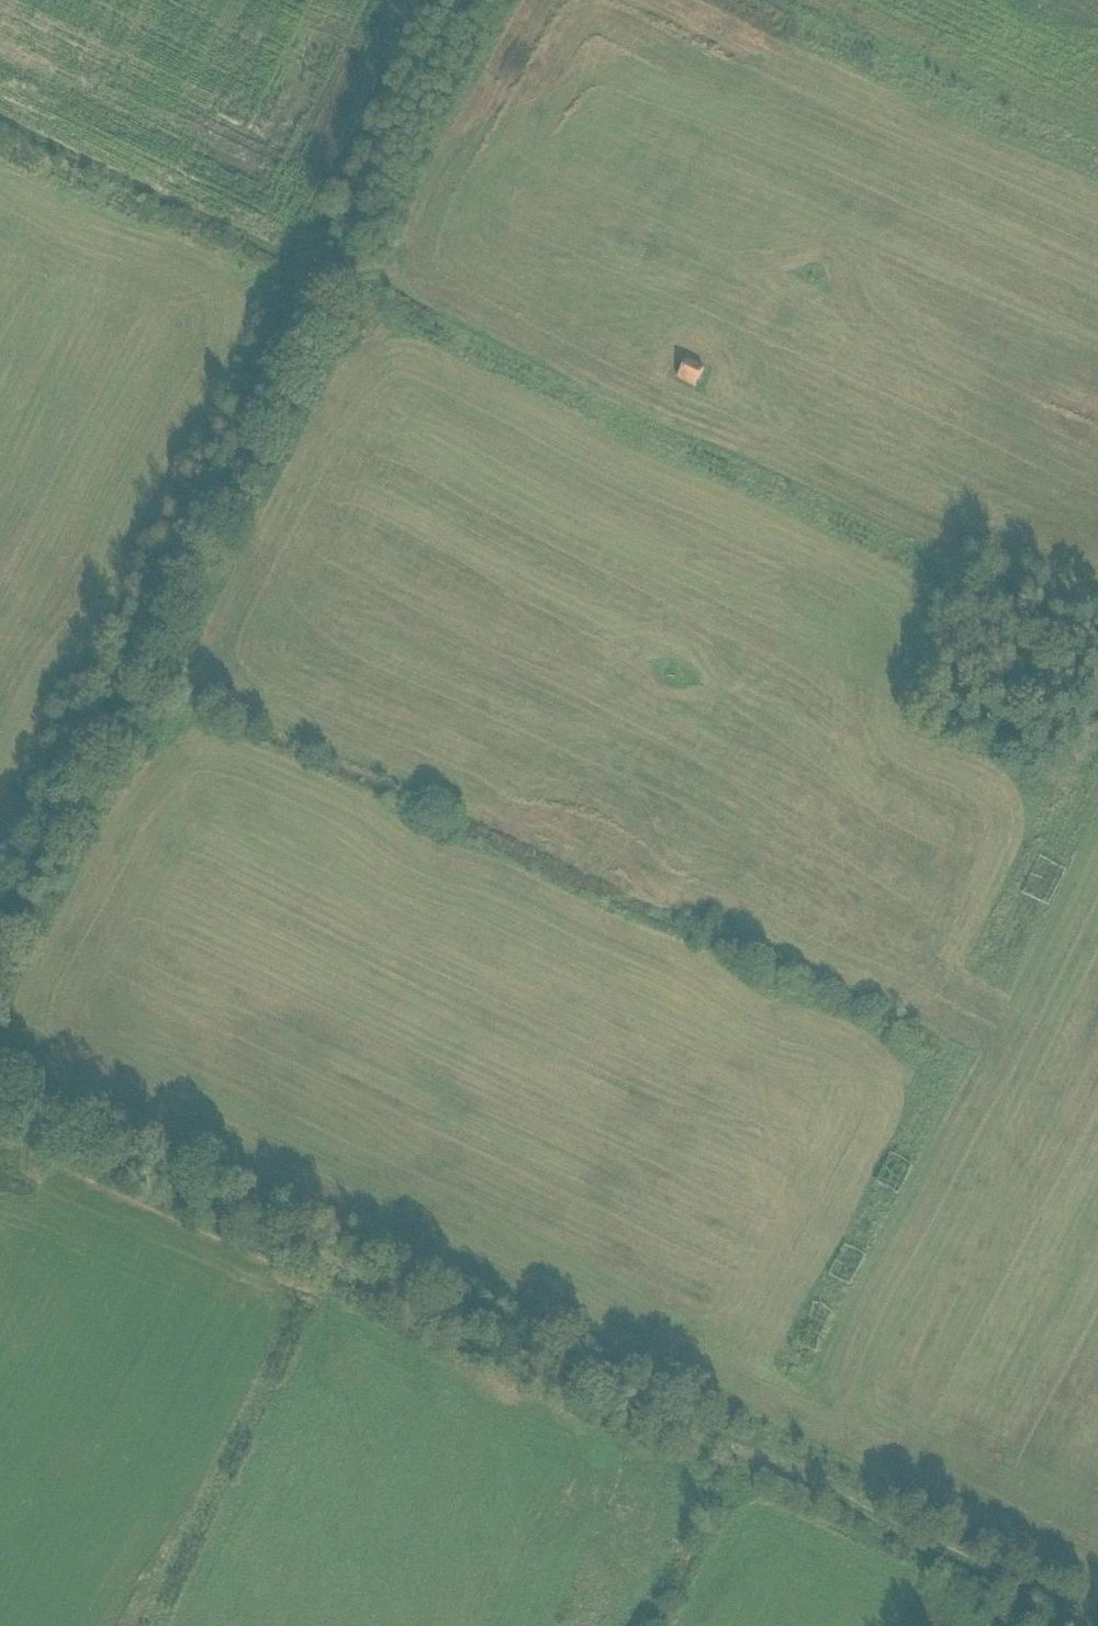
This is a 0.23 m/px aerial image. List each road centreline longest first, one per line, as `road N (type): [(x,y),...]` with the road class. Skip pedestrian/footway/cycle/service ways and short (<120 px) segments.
road 1 (track): [(1097,1624),(0,1100)]

